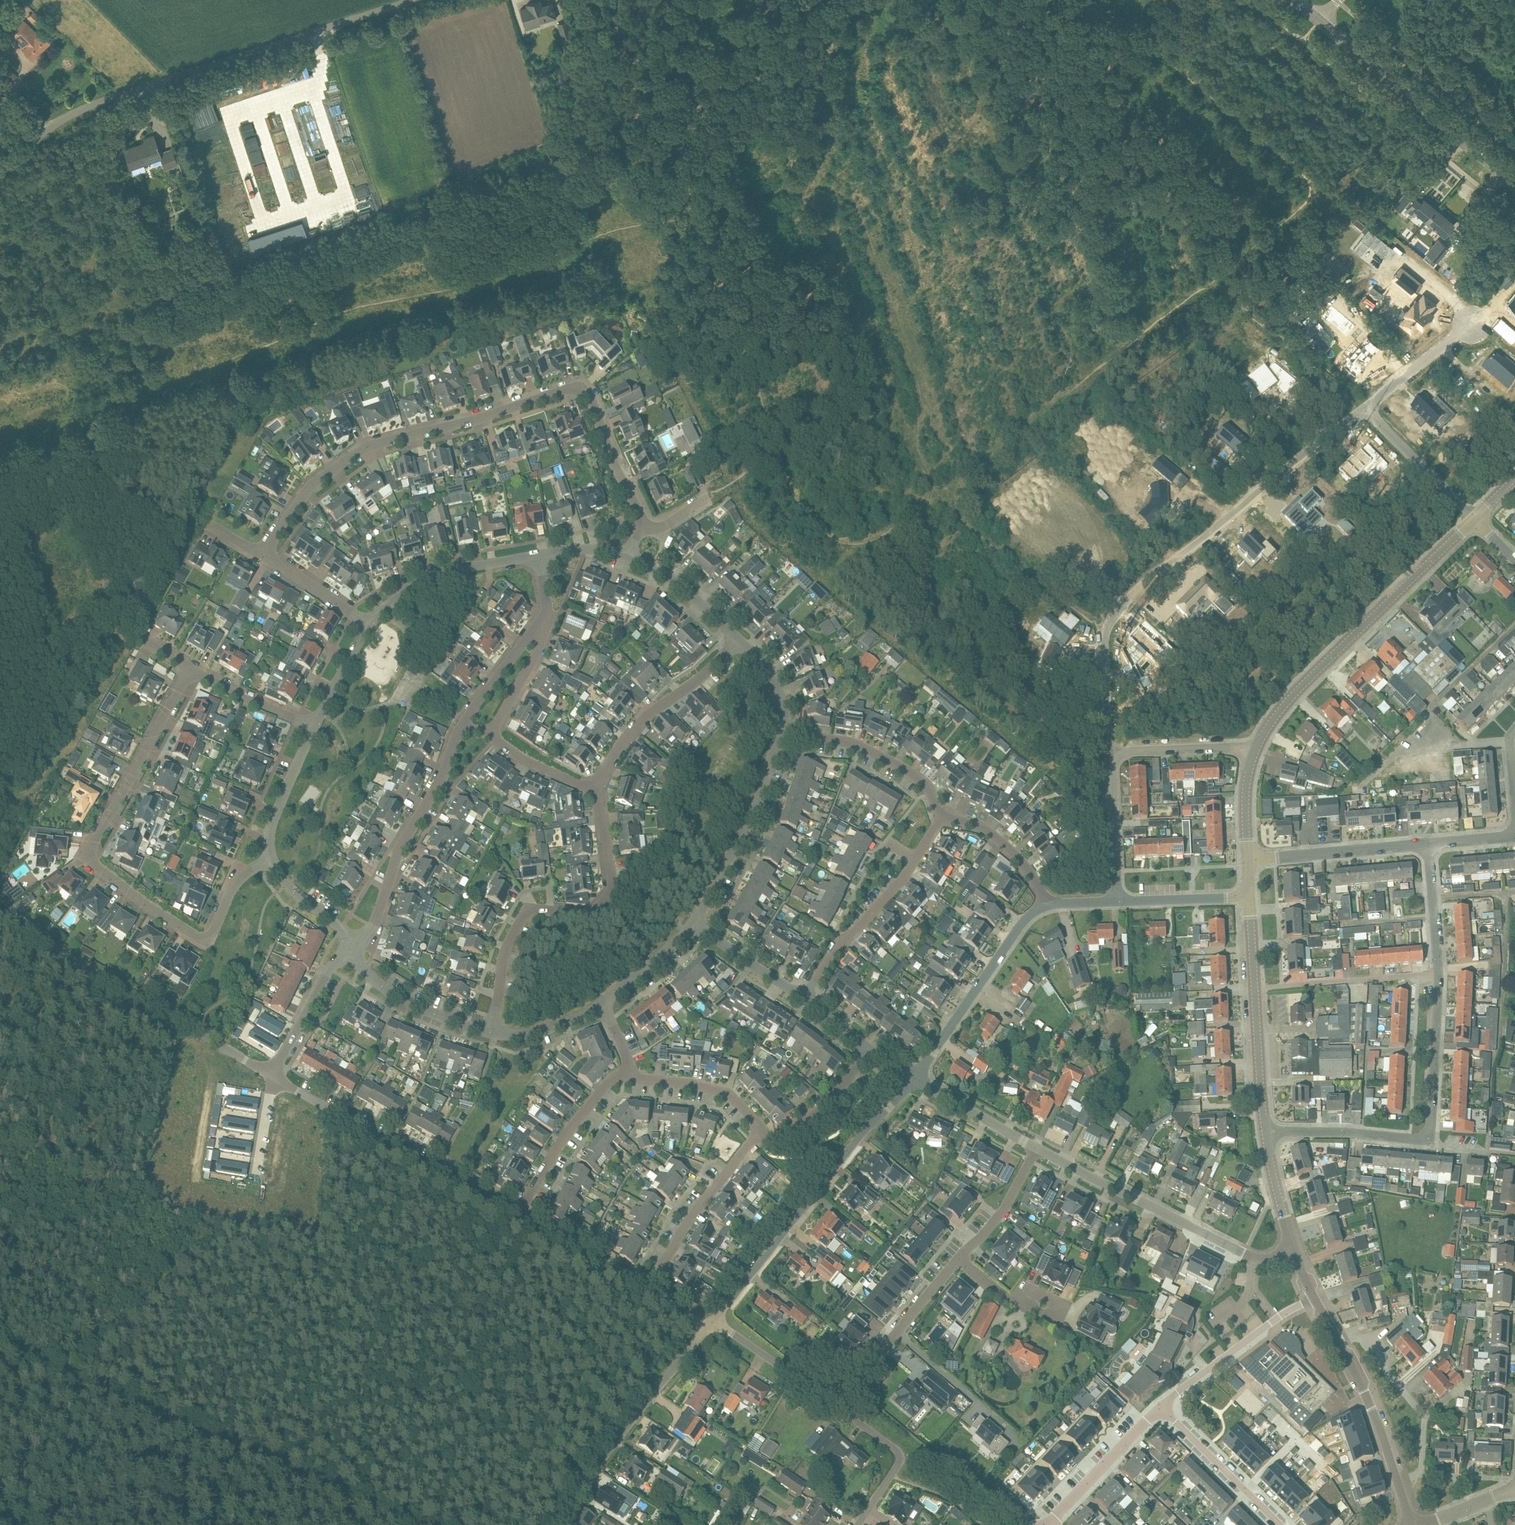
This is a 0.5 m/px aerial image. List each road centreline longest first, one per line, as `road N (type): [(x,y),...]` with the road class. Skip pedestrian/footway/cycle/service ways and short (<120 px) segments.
road 1 (residential): [(646,526),(589,394),(579,388),(369,446),(306,490),(263,556)]
road 2 (residential): [(1112,755),(1108,621),(1363,407)]
road 3 (unclassified): [(0,172),(34,139),(101,99),(416,0)]
road 4 (unclassified): [(404,1524),(0,1351)]
road 5 (residential): [(211,936),(198,939),(92,859),(192,667)]
road 6 (residential): [(491,1032),(522,909),(531,902),(580,908),(607,895),(596,787)]
road 7 (unclassified): [(1253,753),(1274,715),(1474,518)]
road 8 (residential): [(1266,1130),(1425,1135),(1437,974)]
road 9 (residential): [(710,1324),(914,1081)]
road 10 (unclassified): [(272,1073),(0,920)]
road 11 (residential): [(272,1073),(527,1218)]
road 12 (tertiary): [(1514,185),(1318,21)]
road 13 (unclassified): [(557,1524),(710,1324)]
road 14 (residential): [(1253,1256),(1035,1148)]
road 15 (residential): [(355,943),(373,927),(398,852),(461,729)]
road 16 (residential): [(1363,407),(1472,319),(1403,256)]
road 17 (residential): [(803,997),(917,861),(938,813)]
road 18 (residential): [(914,1081),(1022,924),(1050,904)]
road 19 (residential): [(780,734),(746,827),(692,923)]
road 20 (residential): [(596,787),(648,715),(738,638)]
road 21 (residential): [(650,1291),(765,1125)]
road 22 (residential): [(1397,1480),(1423,1464),(1420,1410),(1365,1342),(1337,1338)]
road 23 (residential): [(960,1256),(830,1407)]
road 24 (residential): [(1161,1406),(1269,1323),(1320,1296)]
road 25 (residential): [(938,813),(932,791),(894,760),(780,734)]
road 26 (residential): [(366,623),(428,577),(536,556)]
road 27 (residential): [(527,1218),(565,1140),(617,1076),(631,1075)]
road 28 (residential): [(1437,974),(1256,988)]
road 29 (residential): [(1248,859),(1428,843)]
road 30 (residential): [(1284,1524),(1161,1406)]
road 31 (residential): [(491,1032),(411,1000),(368,965),(355,943)]
road 32 (residential): [(858,1524),(900,1456),(830,1407)]
road 33 (residential): [(1051,1524),(1161,1406)]
road 34 (residential): [(1363,407),(1474,518)]
road 35 (residential): [(272,1073),(333,962),(355,943)]
road 36 (residential): [(1397,1480),(1337,1338)]
road 37 (residential): [(1050,904),(1003,841),(938,813)]
road 38 (residential): [(765,1125),(732,1094),(706,1083),(631,1075)]
road 39 (residential): [(1119,901),(1112,755)]
road 40 (residential): [(830,1407),(710,1324)]
road 41 (residential): [(527,1218),(650,1291)]
road 42 (unclassified): [(1266,1130),(1256,988)]
road 43 (residential): [(1112,755),(1228,747),(1253,753)]
road 44 (residential): [(765,1125),(795,1130),(814,1118),(868,1048)]
road 45 (residential): [(626,556),(664,572),(738,638)]
road 46 (residential): [(270,861),(271,828),(311,729)]
road 47 (residential): [(1035,1148),(914,1081)]
road 48 (residential): [(311,729),(192,667)]
road 49 (residential): [(803,997),(692,923)]
road 50 (residential): [(1035,1148),(1002,1215),(960,1256)]
road 51 (residential): [(461,729),(529,637),(546,630)]
road 52 (residential): [(1437,974),(1428,843)]
road 53 (residential): [(1119,901),(1250,897)]
road 54 (residential): [(366,623),(263,556)]
road 55 (residential): [(1296,1247),(1266,1130)]
road 56 (residential): [(596,787),(553,773),(489,733)]

